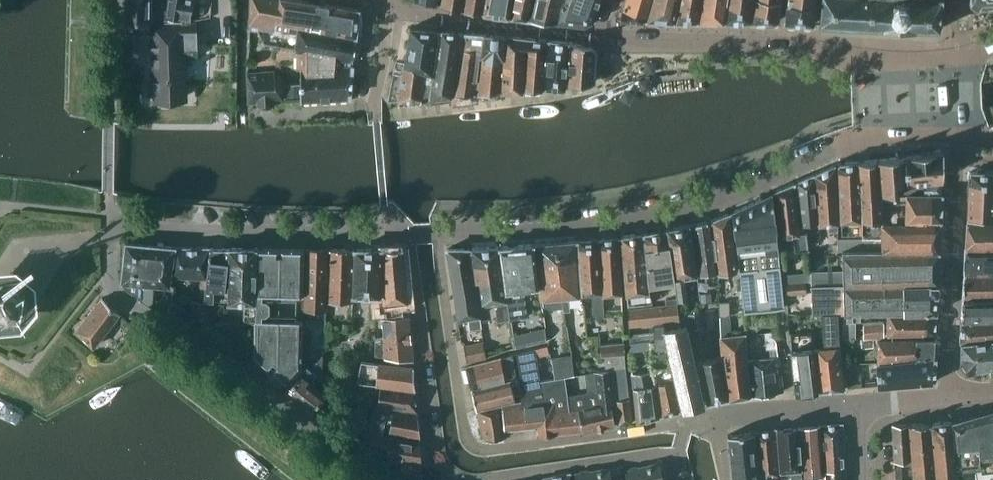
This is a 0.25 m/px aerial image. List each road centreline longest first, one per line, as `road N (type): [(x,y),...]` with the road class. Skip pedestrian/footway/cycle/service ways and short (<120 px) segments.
road 1 (residential): [(682,423),(498,446),(477,442),(468,429),(439,232)]
road 2 (residential): [(439,232),(635,214),(748,184),(840,146)]
road 3 (residential): [(599,36),(780,43),(861,61),(961,54)]
road 4 (residential): [(406,232),(109,226)]
road 5 (unclassified): [(960,133),(950,398)]
road 6 (residential): [(462,479),(433,458),(406,232)]
road 7 (residential): [(385,5),(599,36)]
road 8 (residential): [(673,457),(488,479)]
road 9 (residential): [(713,418),(860,404)]
road 10 (unclassified): [(840,146),(873,135),(960,133)]

